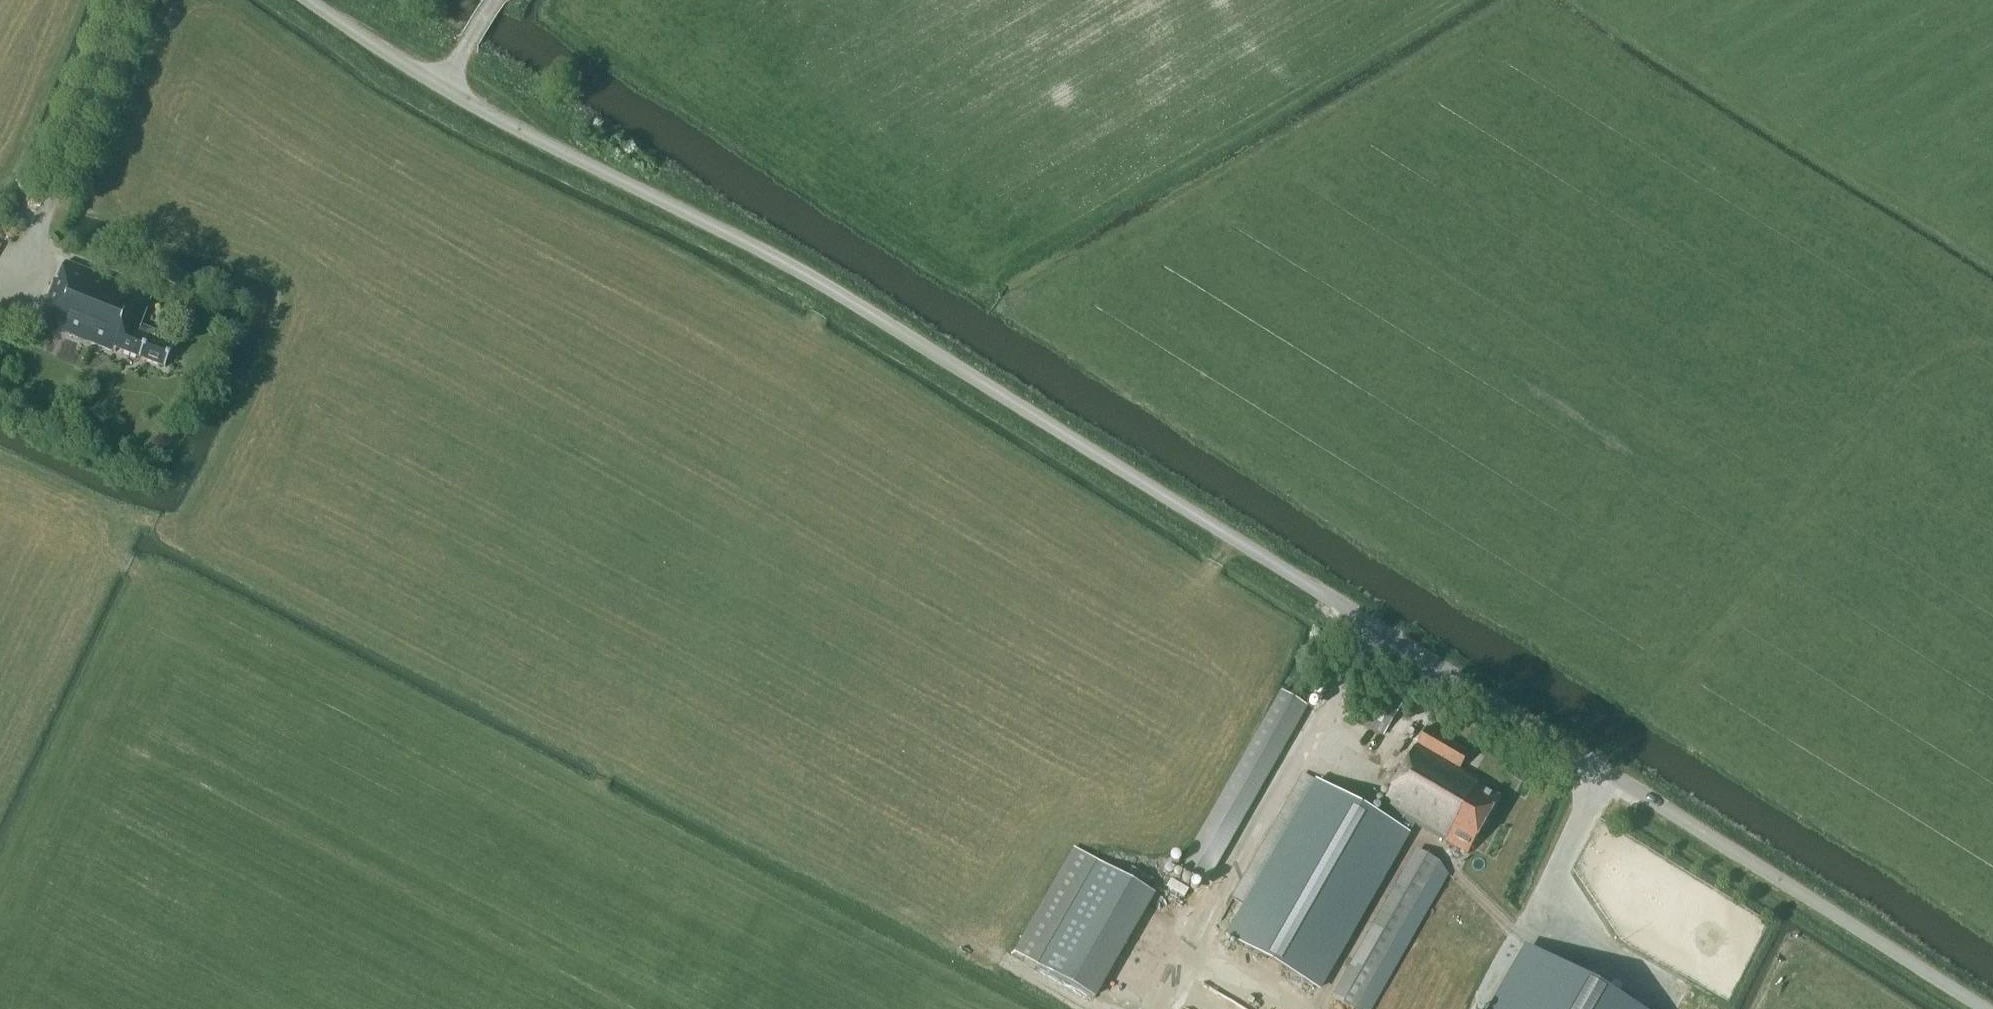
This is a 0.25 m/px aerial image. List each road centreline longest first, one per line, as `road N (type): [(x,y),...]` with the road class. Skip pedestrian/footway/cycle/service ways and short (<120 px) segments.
road 1 (unclassified): [(1987,1008),(833,291),(484,112),(305,0)]

